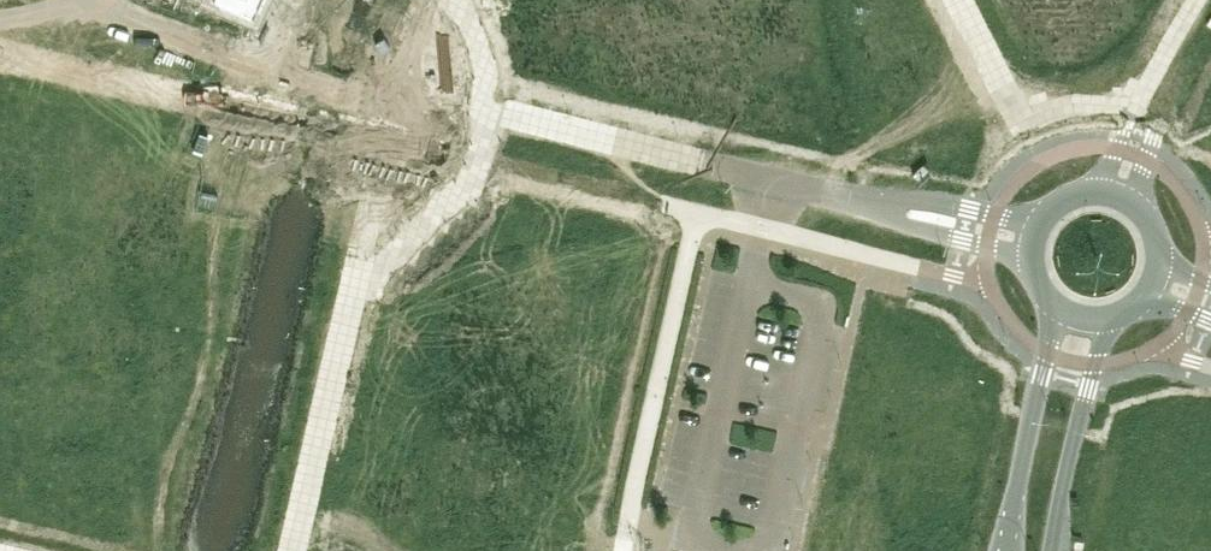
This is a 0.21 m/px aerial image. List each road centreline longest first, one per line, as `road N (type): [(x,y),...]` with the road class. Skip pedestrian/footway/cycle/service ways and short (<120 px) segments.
road 1 (residential): [(120,0),(400,92),(822,190)]
road 2 (secondary): [(1051,303),(1003,550)]
road 3 (secondary): [(1052,550),(1063,475),(1112,320)]
road 4 (residential): [(822,190),(943,236),(1030,254)]
road 5 (residential): [(1037,223),(924,199),(822,190)]
road 6 (residential): [(1175,27),(1129,114),(1103,189)]
road 7 (residential): [(1131,197),(1159,125),(1175,27)]

